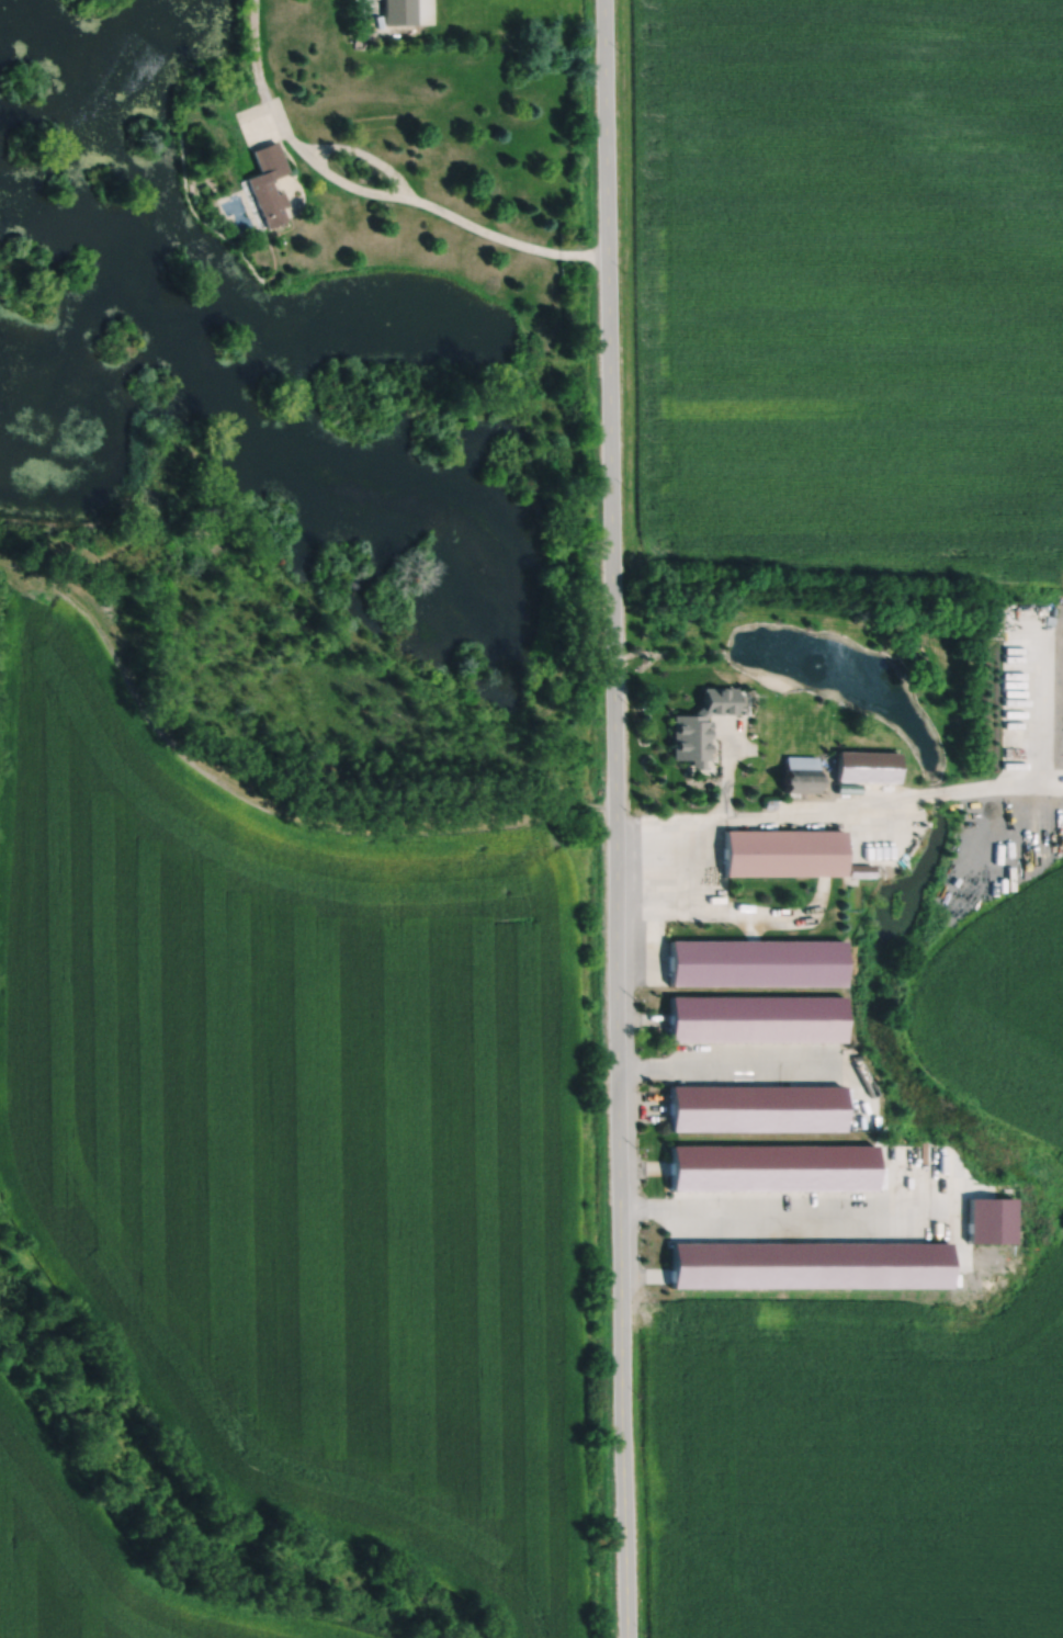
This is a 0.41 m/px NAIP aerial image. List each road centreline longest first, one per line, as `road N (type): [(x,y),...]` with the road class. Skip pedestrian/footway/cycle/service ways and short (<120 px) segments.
road 1 (residential): [(628,1637),(603,0)]
road 2 (track): [(612,806),(573,804),(558,773),(556,727),(546,720),(490,718),(436,689),(327,617),(213,501),(197,501),(48,581),(0,561)]

